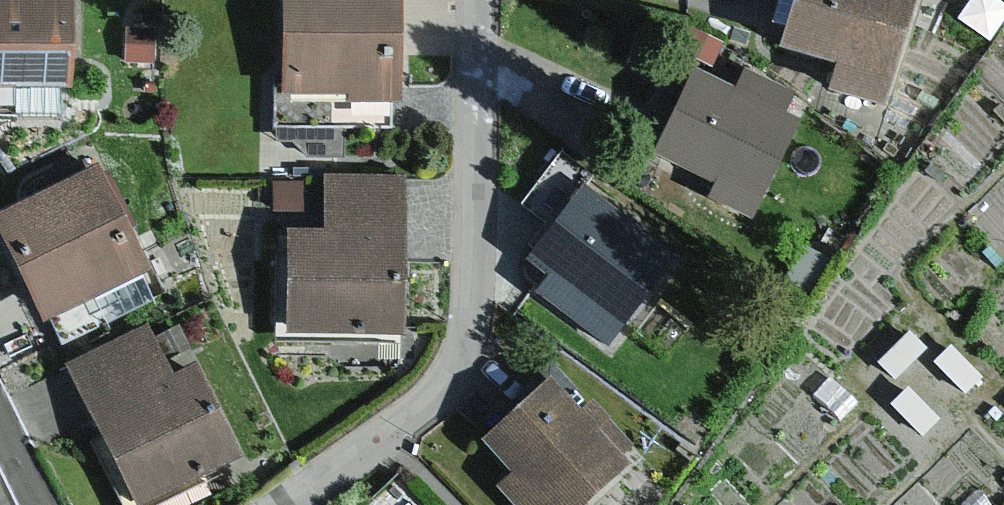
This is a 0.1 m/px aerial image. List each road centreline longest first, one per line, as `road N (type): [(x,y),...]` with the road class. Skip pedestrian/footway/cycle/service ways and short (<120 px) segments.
road 1 (residential): [(286,504),(435,396),(467,342),(477,0)]

